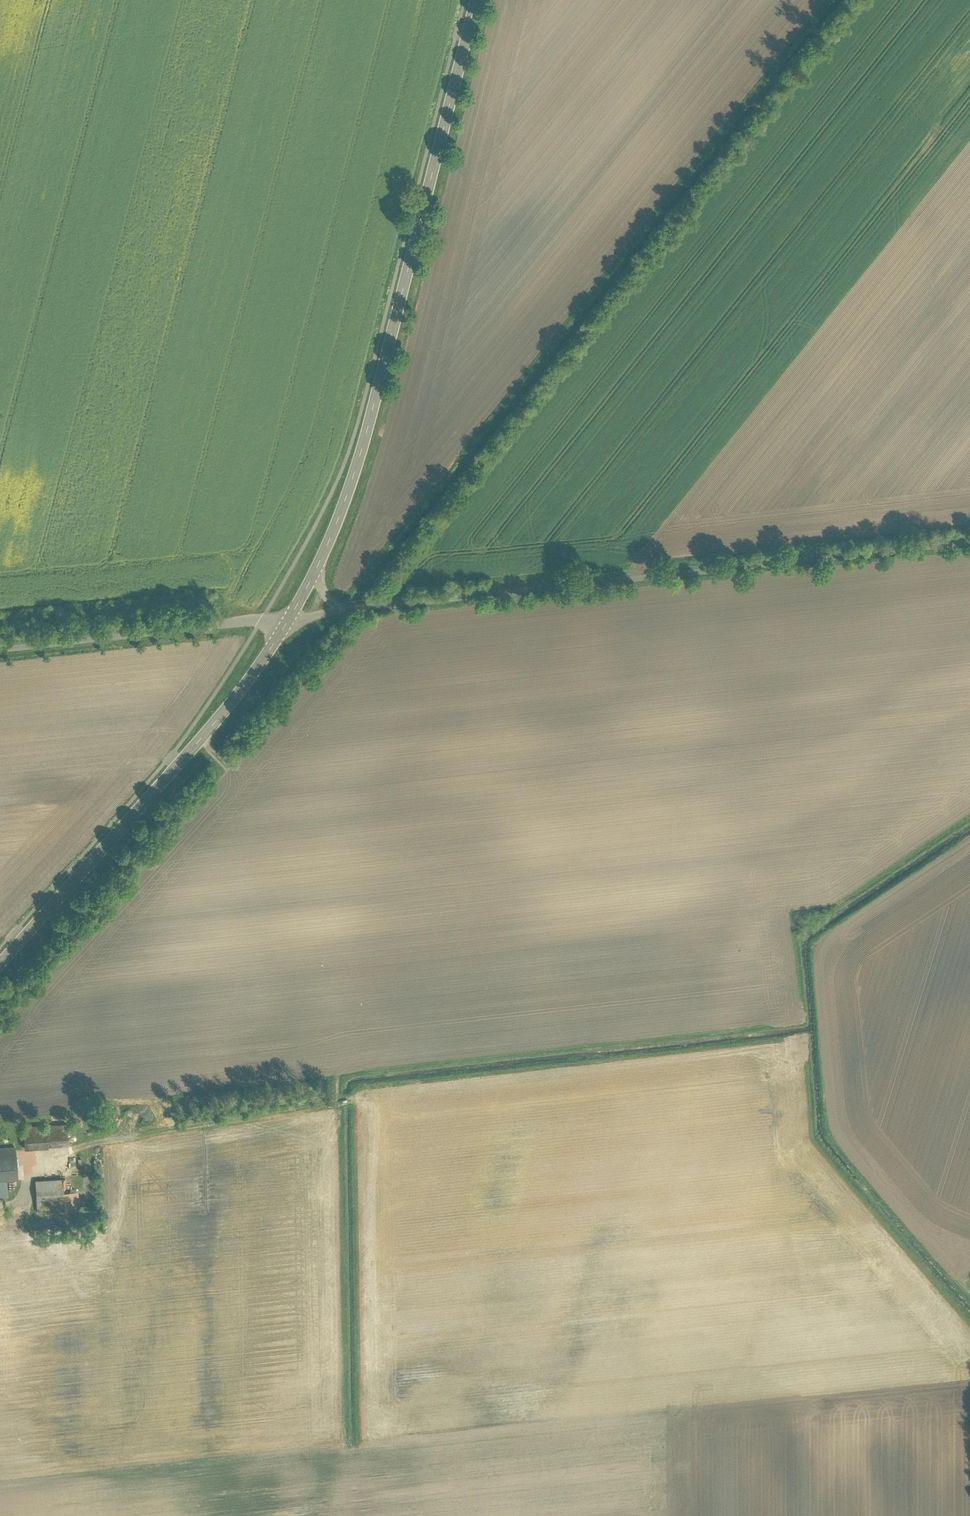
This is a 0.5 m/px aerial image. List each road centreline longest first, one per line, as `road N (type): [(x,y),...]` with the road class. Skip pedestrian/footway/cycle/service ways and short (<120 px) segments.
road 1 (unclassified): [(346,612),(969,542)]
road 2 (tertiary): [(318,564),(368,426),(475,0)]
road 3 (tertiary): [(290,618),(223,712),(0,964)]
road 4 (unclassified): [(0,649),(290,618)]

